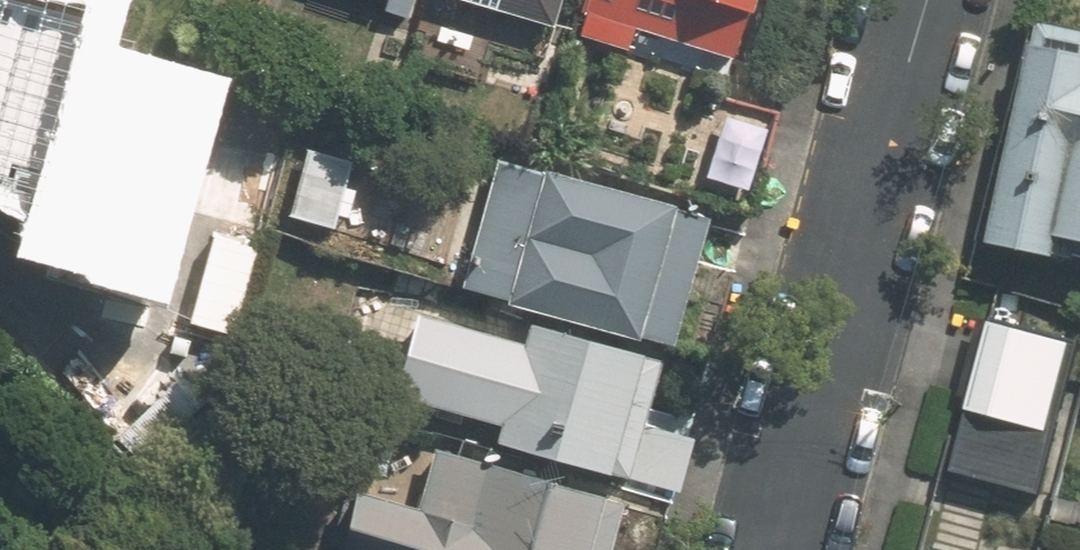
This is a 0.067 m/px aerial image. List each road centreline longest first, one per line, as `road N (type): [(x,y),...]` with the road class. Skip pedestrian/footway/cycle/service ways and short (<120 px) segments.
road 1 (residential): [(934,0),(780,549)]

